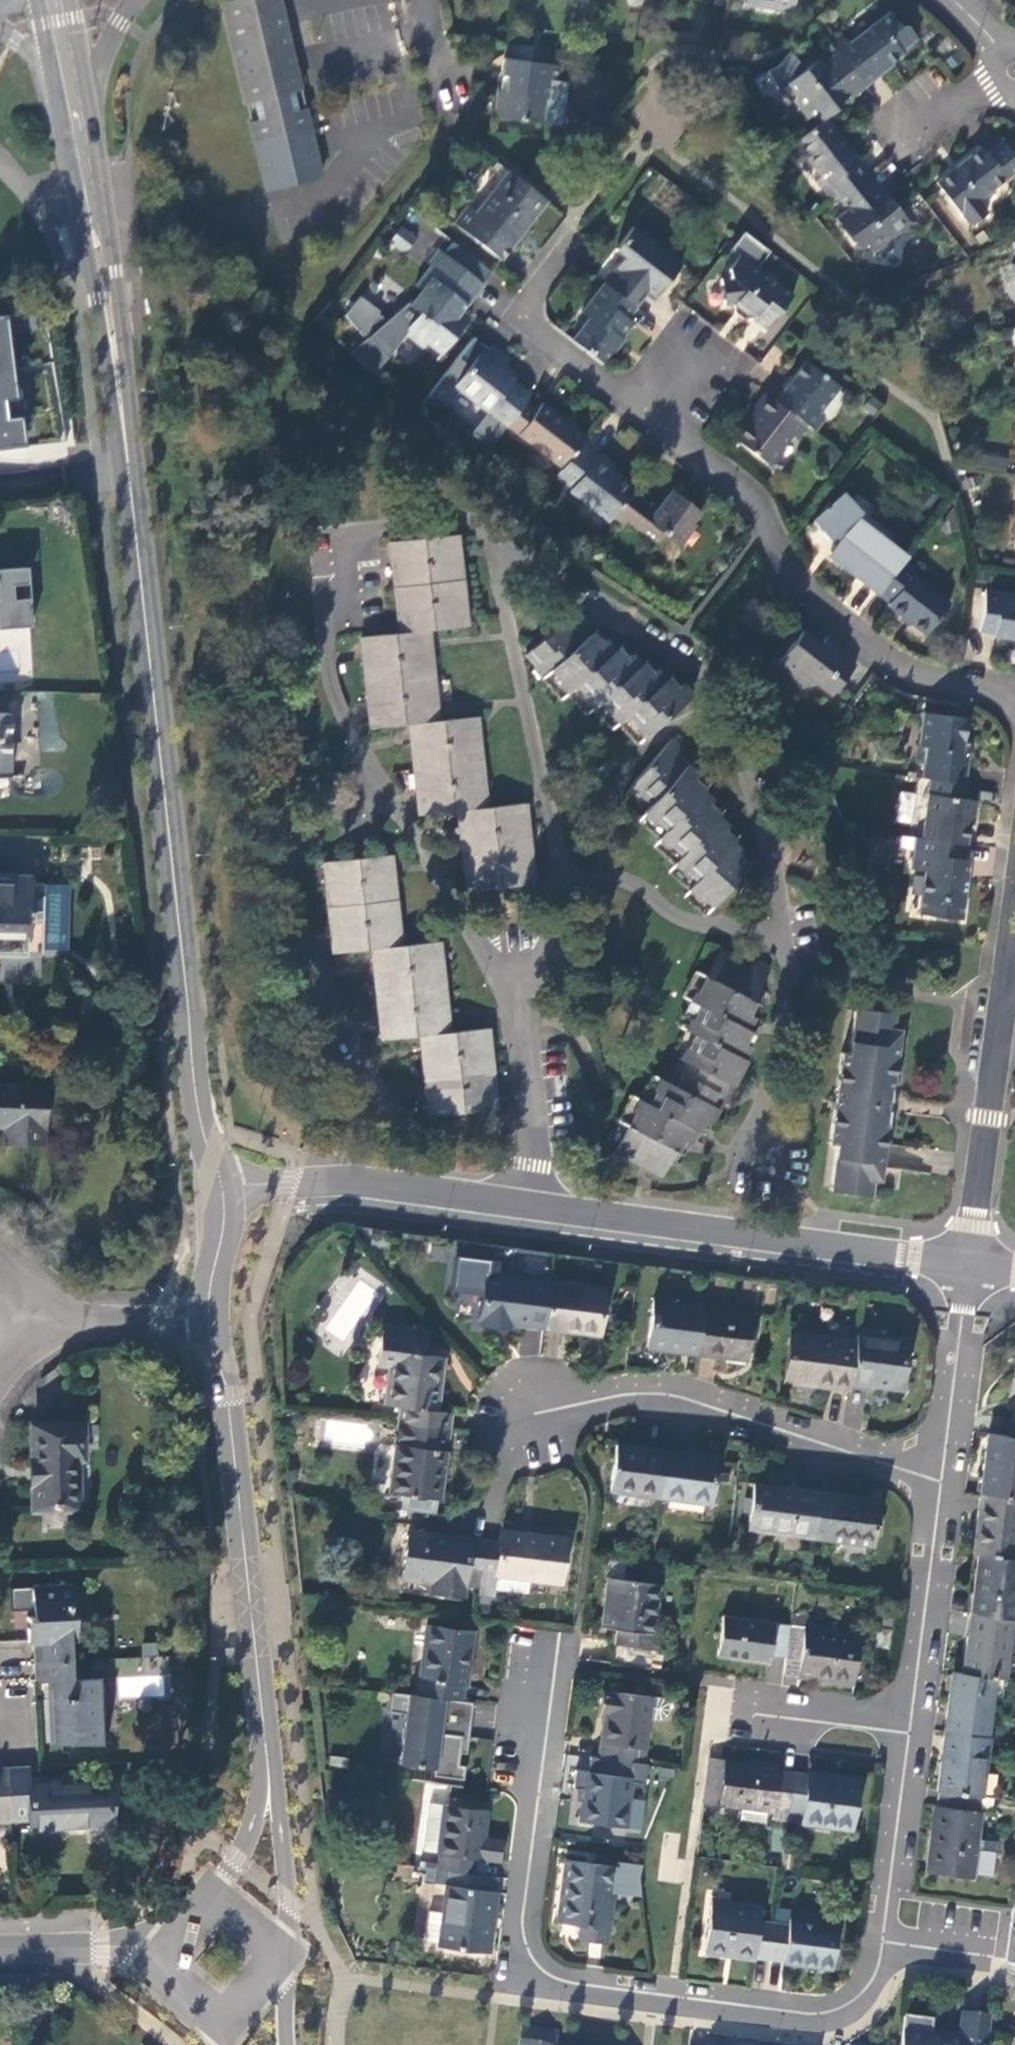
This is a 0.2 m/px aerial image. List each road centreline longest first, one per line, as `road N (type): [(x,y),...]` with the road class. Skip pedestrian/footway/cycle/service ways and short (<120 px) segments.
road 1 (secondary): [(242,1165),(230,1115),(198,1069),(82,133)]
road 2 (residential): [(887,1944),(867,1992),(810,2024),(513,1984),(550,1659)]
road 3 (residential): [(1014,701),(932,682),(856,641),(798,586),(742,493),(527,325),(558,250)]
road 4 (residential): [(378,783),(329,816),(292,866),(287,898),(299,934),(385,1099),(419,1129),(530,1120)]
road 5 (residential): [(782,939),(755,802),(714,692),(670,652),(491,541)]
road 6 (secondary): [(269,1775),(230,1370),(212,1326)]
road 7 (tertiary): [(967,1265),(526,1208)]
road 8 (residential): [(941,1467),(654,1398),(532,1418)]
road 9 (residential): [(491,541),(462,520),(353,531),(325,636),(337,703),(378,783)]
road 10 (residential): [(564,881),(491,541)]
road 11 (residential): [(967,1265),(1005,975)]
road 12 (tertiary): [(526,1208),(242,1165)]
road 13 (residential): [(378,783),(493,965),(518,989)]
road 14 (residential): [(941,1467),(911,1712)]
road 15 (residential): [(911,1712),(887,1944)]
road 16 (residential): [(564,881),(615,878),(689,924),(782,939)]
road 17 (residential): [(782,939),(791,971),(766,1166)]
road 18 (residential): [(967,1265),(941,1467)]
road 19 (residential): [(713,1682),(911,1712)]
road 20 (secondary): [(290,1953),(269,1775)]
road 21 (secondary): [(212,1326),(242,1165)]
road 22 (residential): [(212,1326),(51,1316)]
road 23 (tertiary): [(0,1954),(157,1952)]
road 24 (residential): [(82,133),(116,32),(135,0)]
road 25 (residential): [(530,1120),(518,989)]
road 26 (secondary): [(269,1775),(241,1851),(216,1890)]

